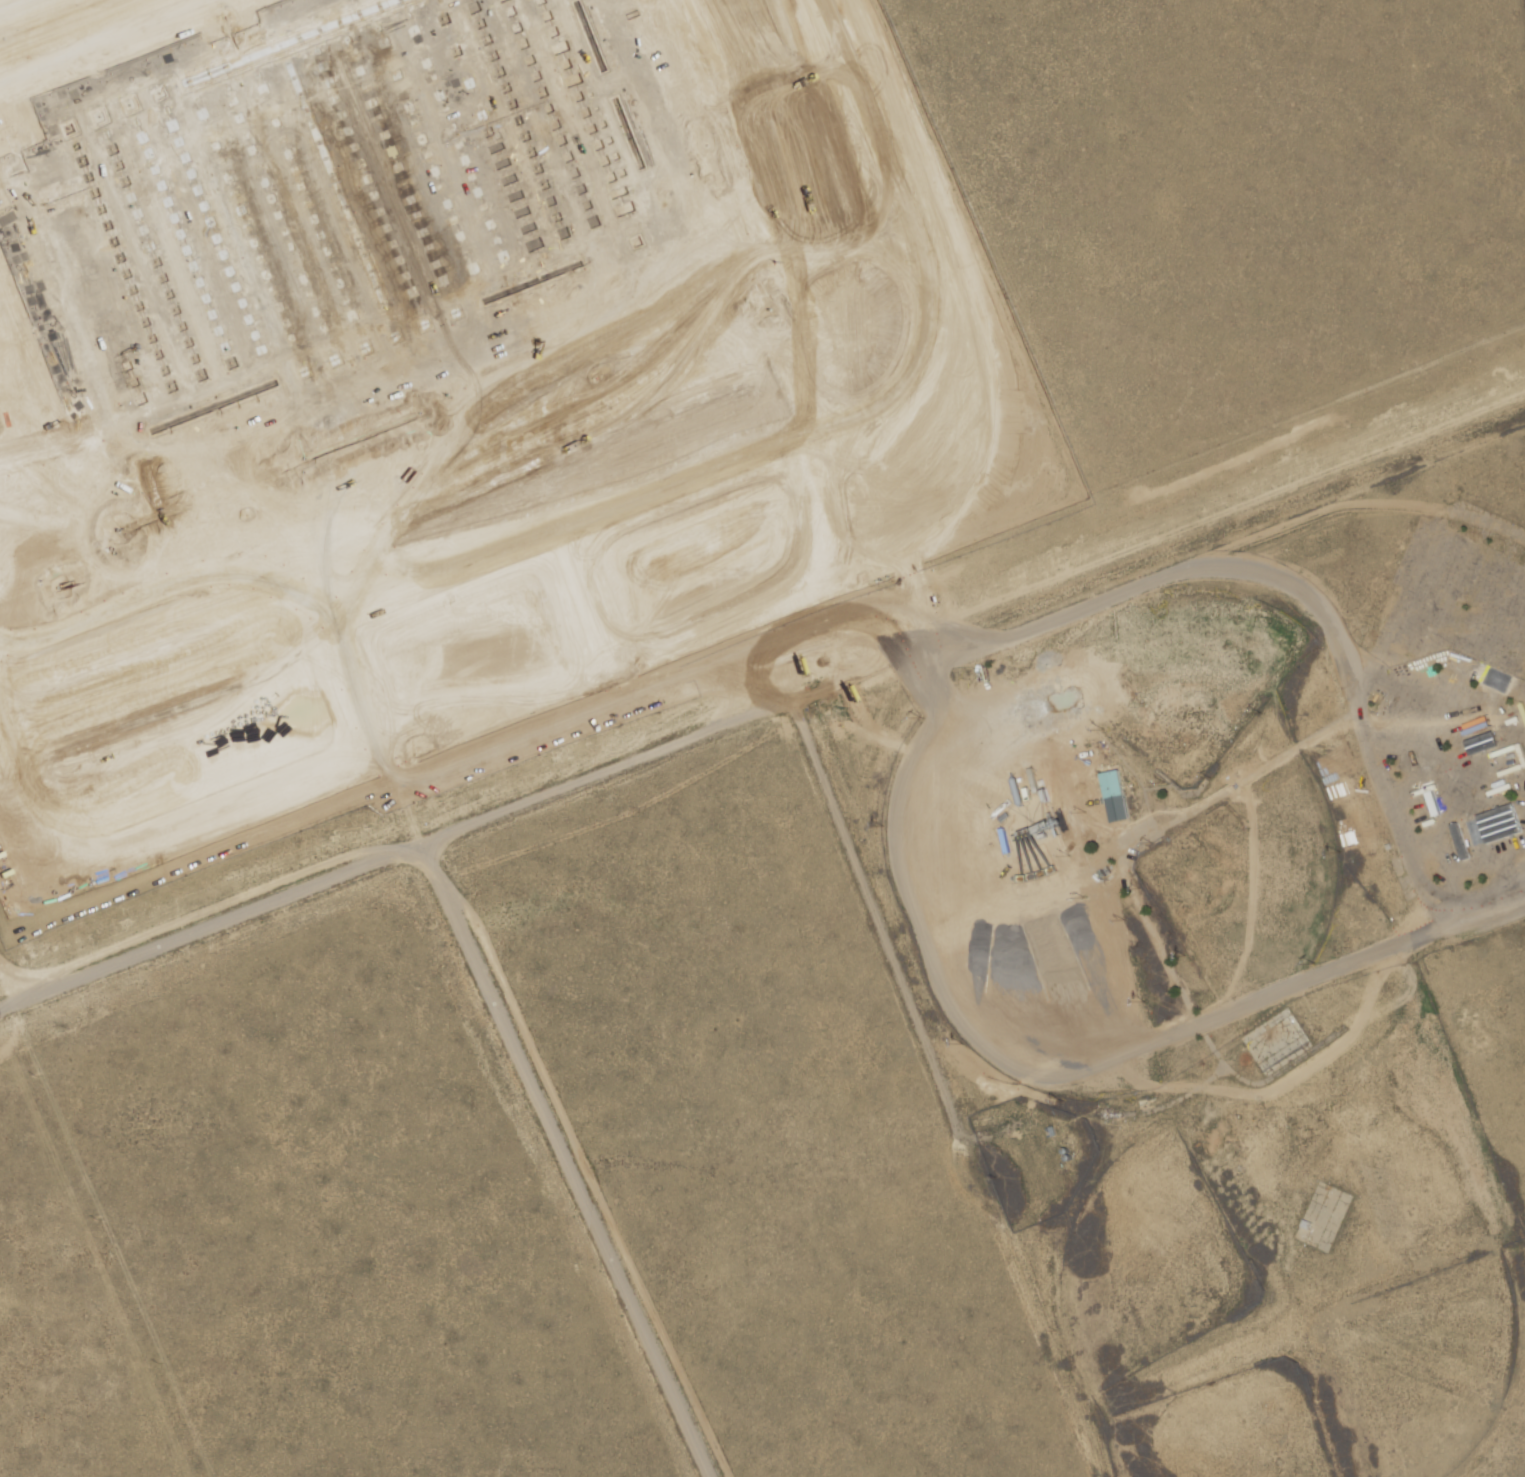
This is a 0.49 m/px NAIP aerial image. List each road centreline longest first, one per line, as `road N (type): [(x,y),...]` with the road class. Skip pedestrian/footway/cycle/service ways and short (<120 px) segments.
road 1 (track): [(420,834),(1524,398)]
road 2 (residential): [(427,847),(718,1476)]
road 3 (residential): [(1524,889),(1070,1076)]
road 4 (track): [(0,1018),(427,847)]

